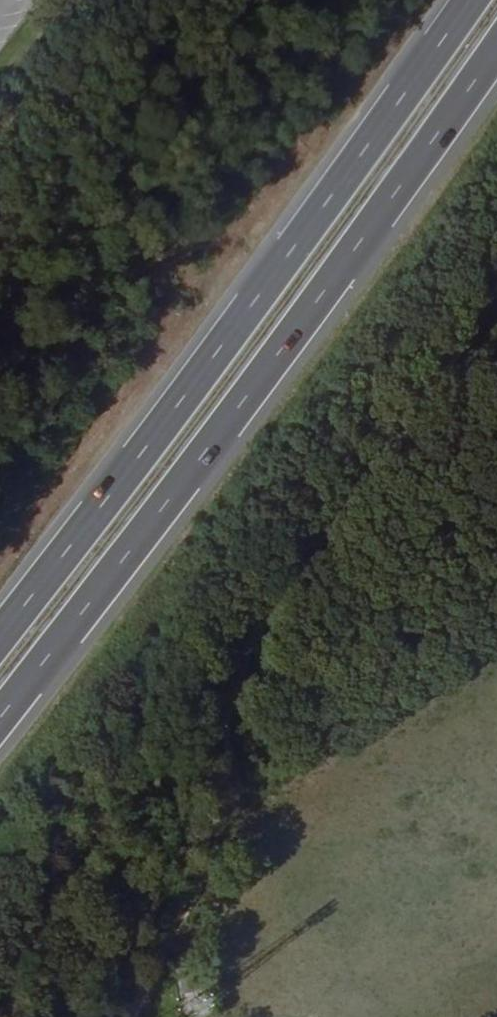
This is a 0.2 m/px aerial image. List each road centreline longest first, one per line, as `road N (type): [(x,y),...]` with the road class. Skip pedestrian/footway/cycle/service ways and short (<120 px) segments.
road 1 (trunk): [(0,721),(496,46)]
road 2 (track): [(496,310),(320,542),(261,636),(225,737),(210,832),(179,934),(131,1016)]
road 3 (trunk): [(470,0),(0,633)]

